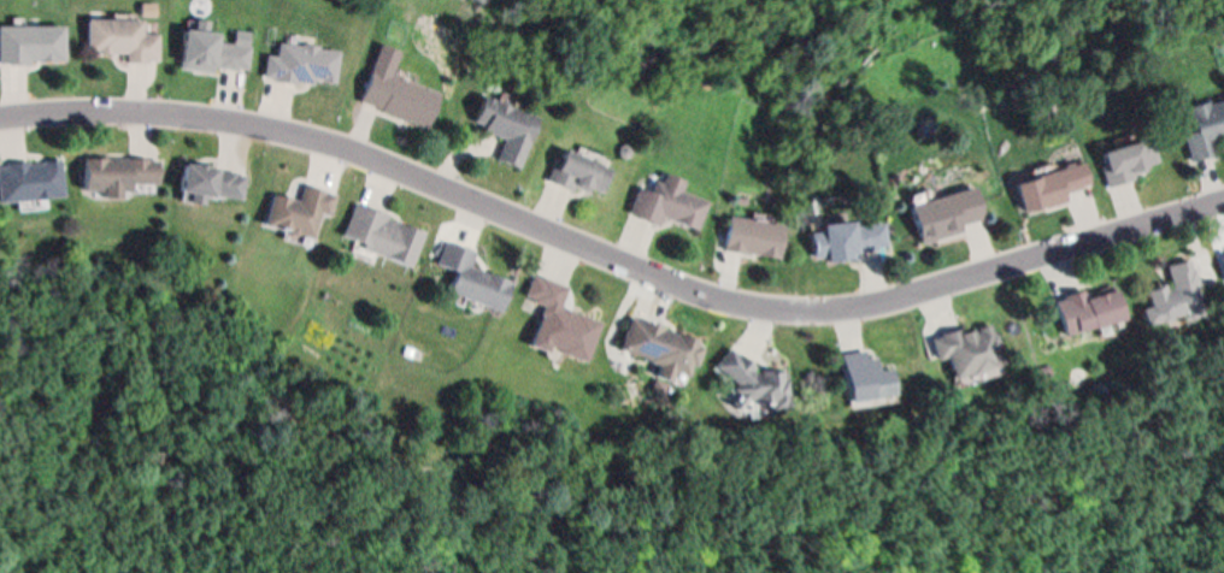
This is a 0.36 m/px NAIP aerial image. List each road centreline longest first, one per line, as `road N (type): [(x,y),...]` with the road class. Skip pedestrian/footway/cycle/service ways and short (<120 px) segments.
road 1 (residential): [(1223,200),(871,301),(805,309),(752,305),(673,280),(345,147),(173,117),(87,110),(0,116)]

